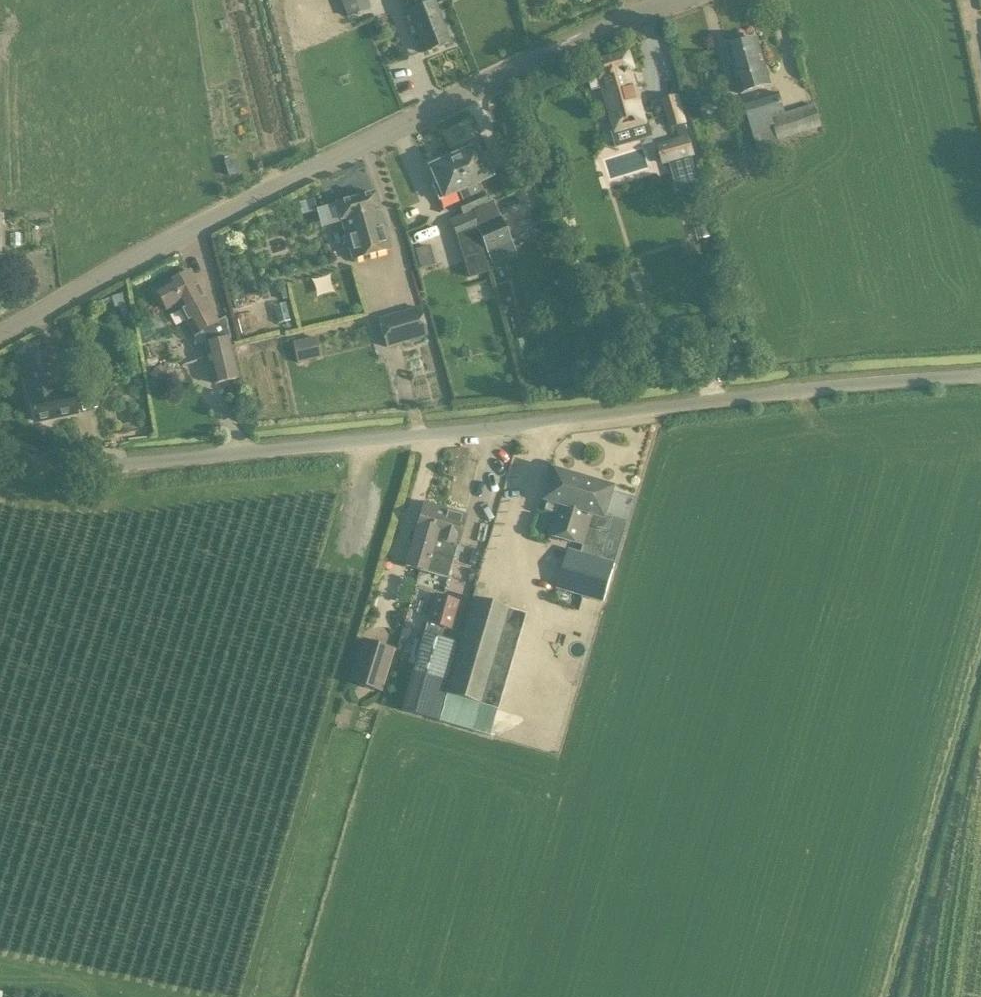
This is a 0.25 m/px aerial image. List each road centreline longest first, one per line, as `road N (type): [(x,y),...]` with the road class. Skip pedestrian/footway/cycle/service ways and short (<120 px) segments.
road 1 (residential): [(0,446),(49,466),(95,467),(980,375)]
road 2 (tertiary): [(0,336),(214,216),(672,0)]

